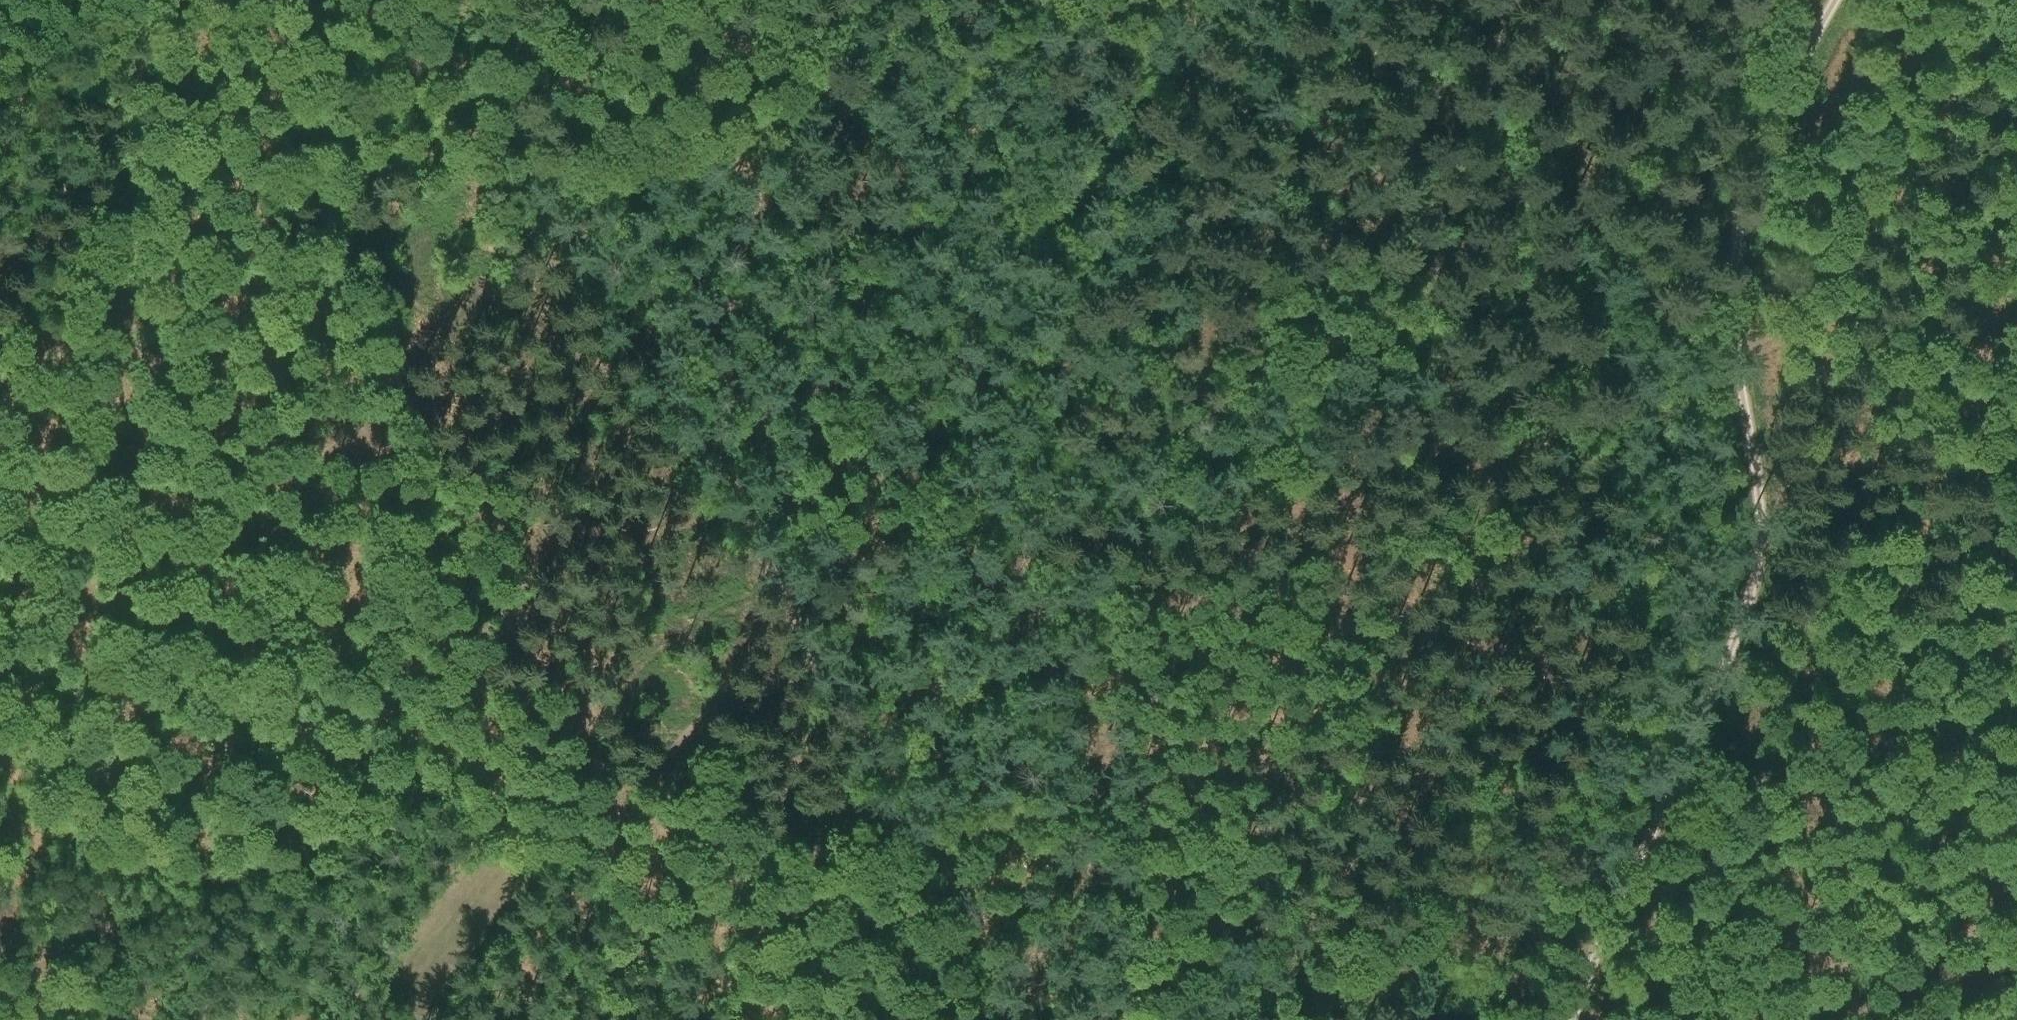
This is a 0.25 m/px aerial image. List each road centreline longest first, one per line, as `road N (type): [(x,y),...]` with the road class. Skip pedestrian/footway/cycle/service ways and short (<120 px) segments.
road 1 (track): [(1575,1019),(1756,593),(1764,503),(1740,354),(1742,252),(1772,144),(1844,0)]
road 2 (track): [(1029,1019),(836,696),(810,687),(759,687),(733,701),(659,774),(529,863)]
road 3 (track): [(836,696),(756,537),(507,131)]
road 4 (track): [(404,0),(507,131)]

